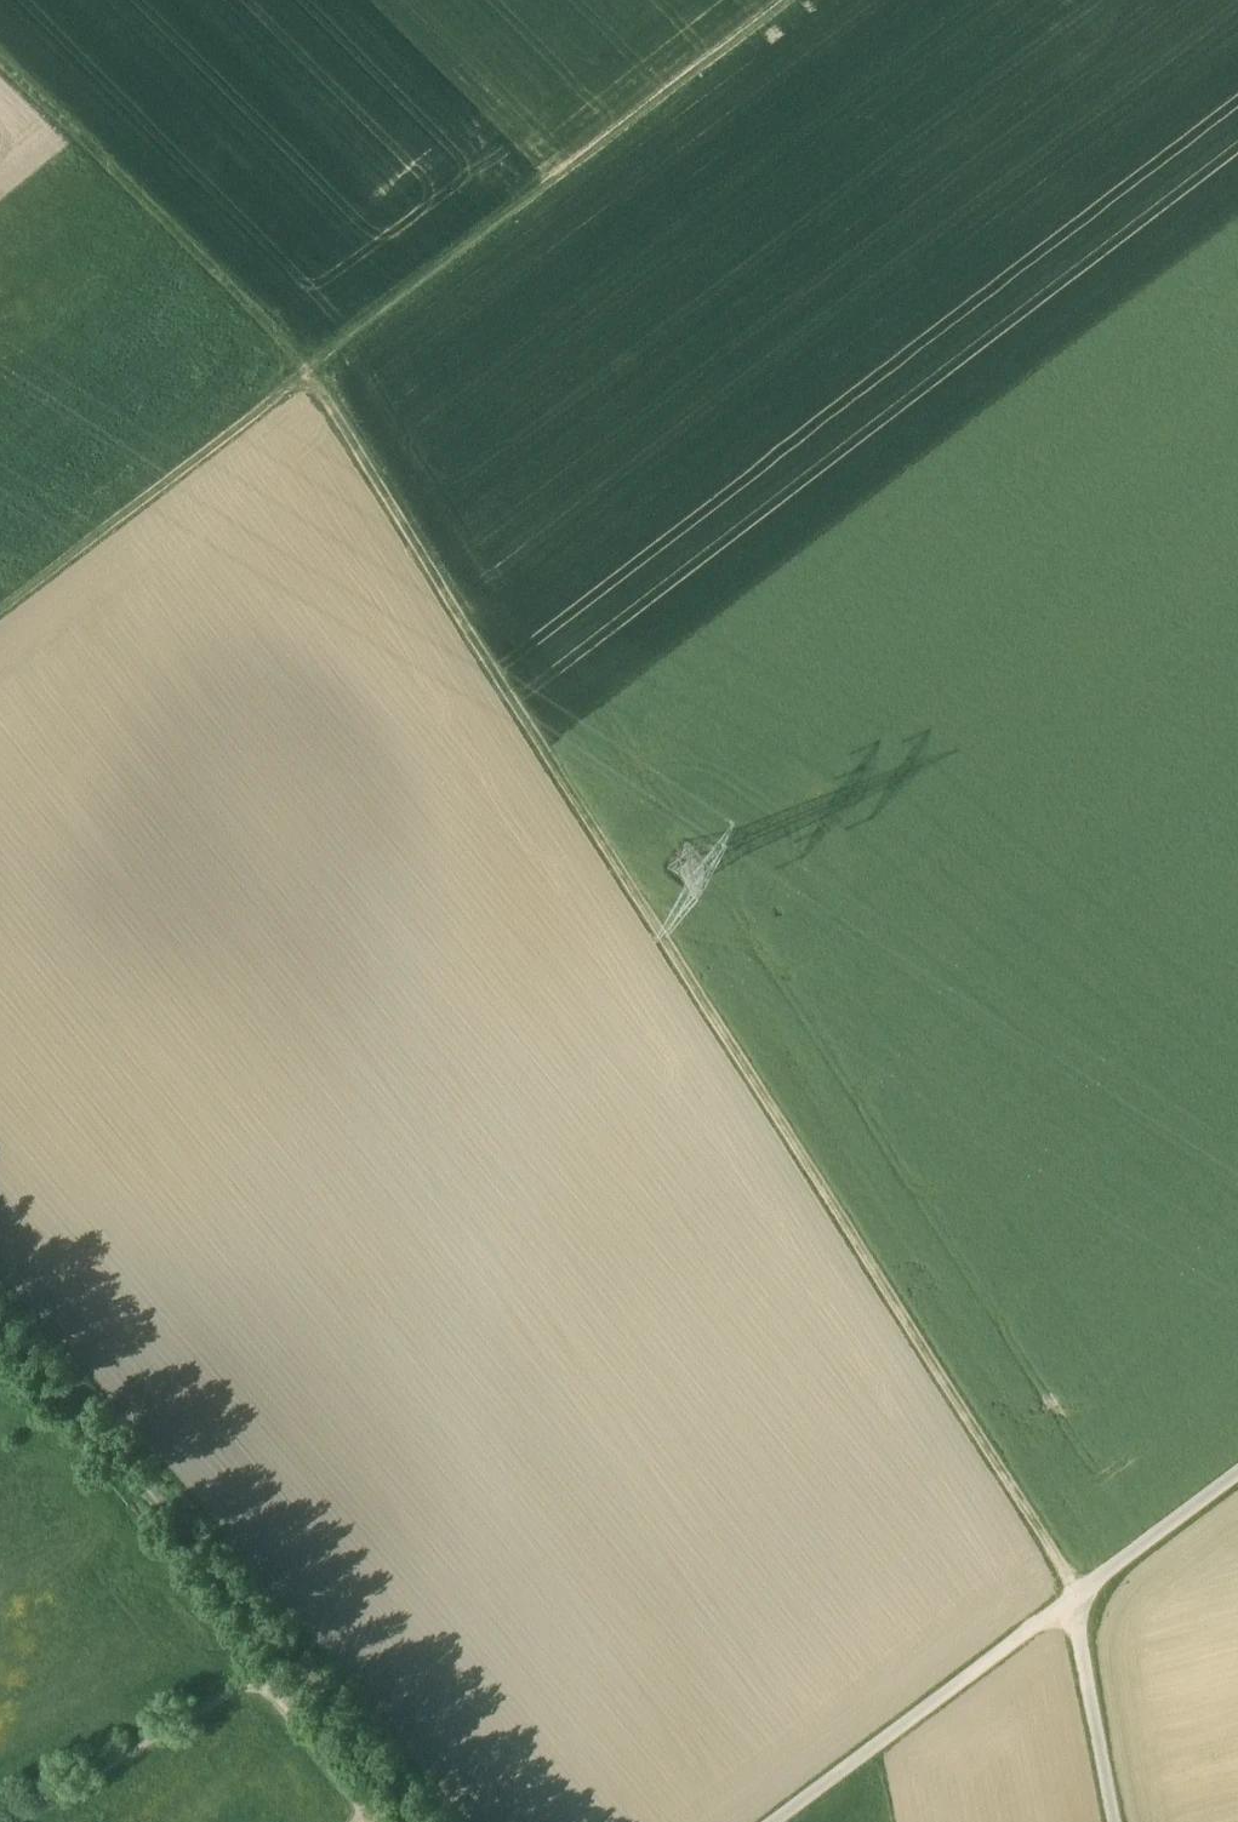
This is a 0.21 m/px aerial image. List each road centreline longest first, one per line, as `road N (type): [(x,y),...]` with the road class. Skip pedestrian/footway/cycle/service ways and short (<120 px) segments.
road 1 (track): [(1077,1597),(1029,1507),(318,382),(0,65)]
road 2 (track): [(0,625),(815,0)]
road 3 (track): [(0,1318),(428,1821)]
road 4 (unclassified): [(778,1821),(1077,1597)]
road 5 (residential): [(1077,1597),(1119,1821)]
road 6 (unclassified): [(1077,1597),(1237,1473)]

